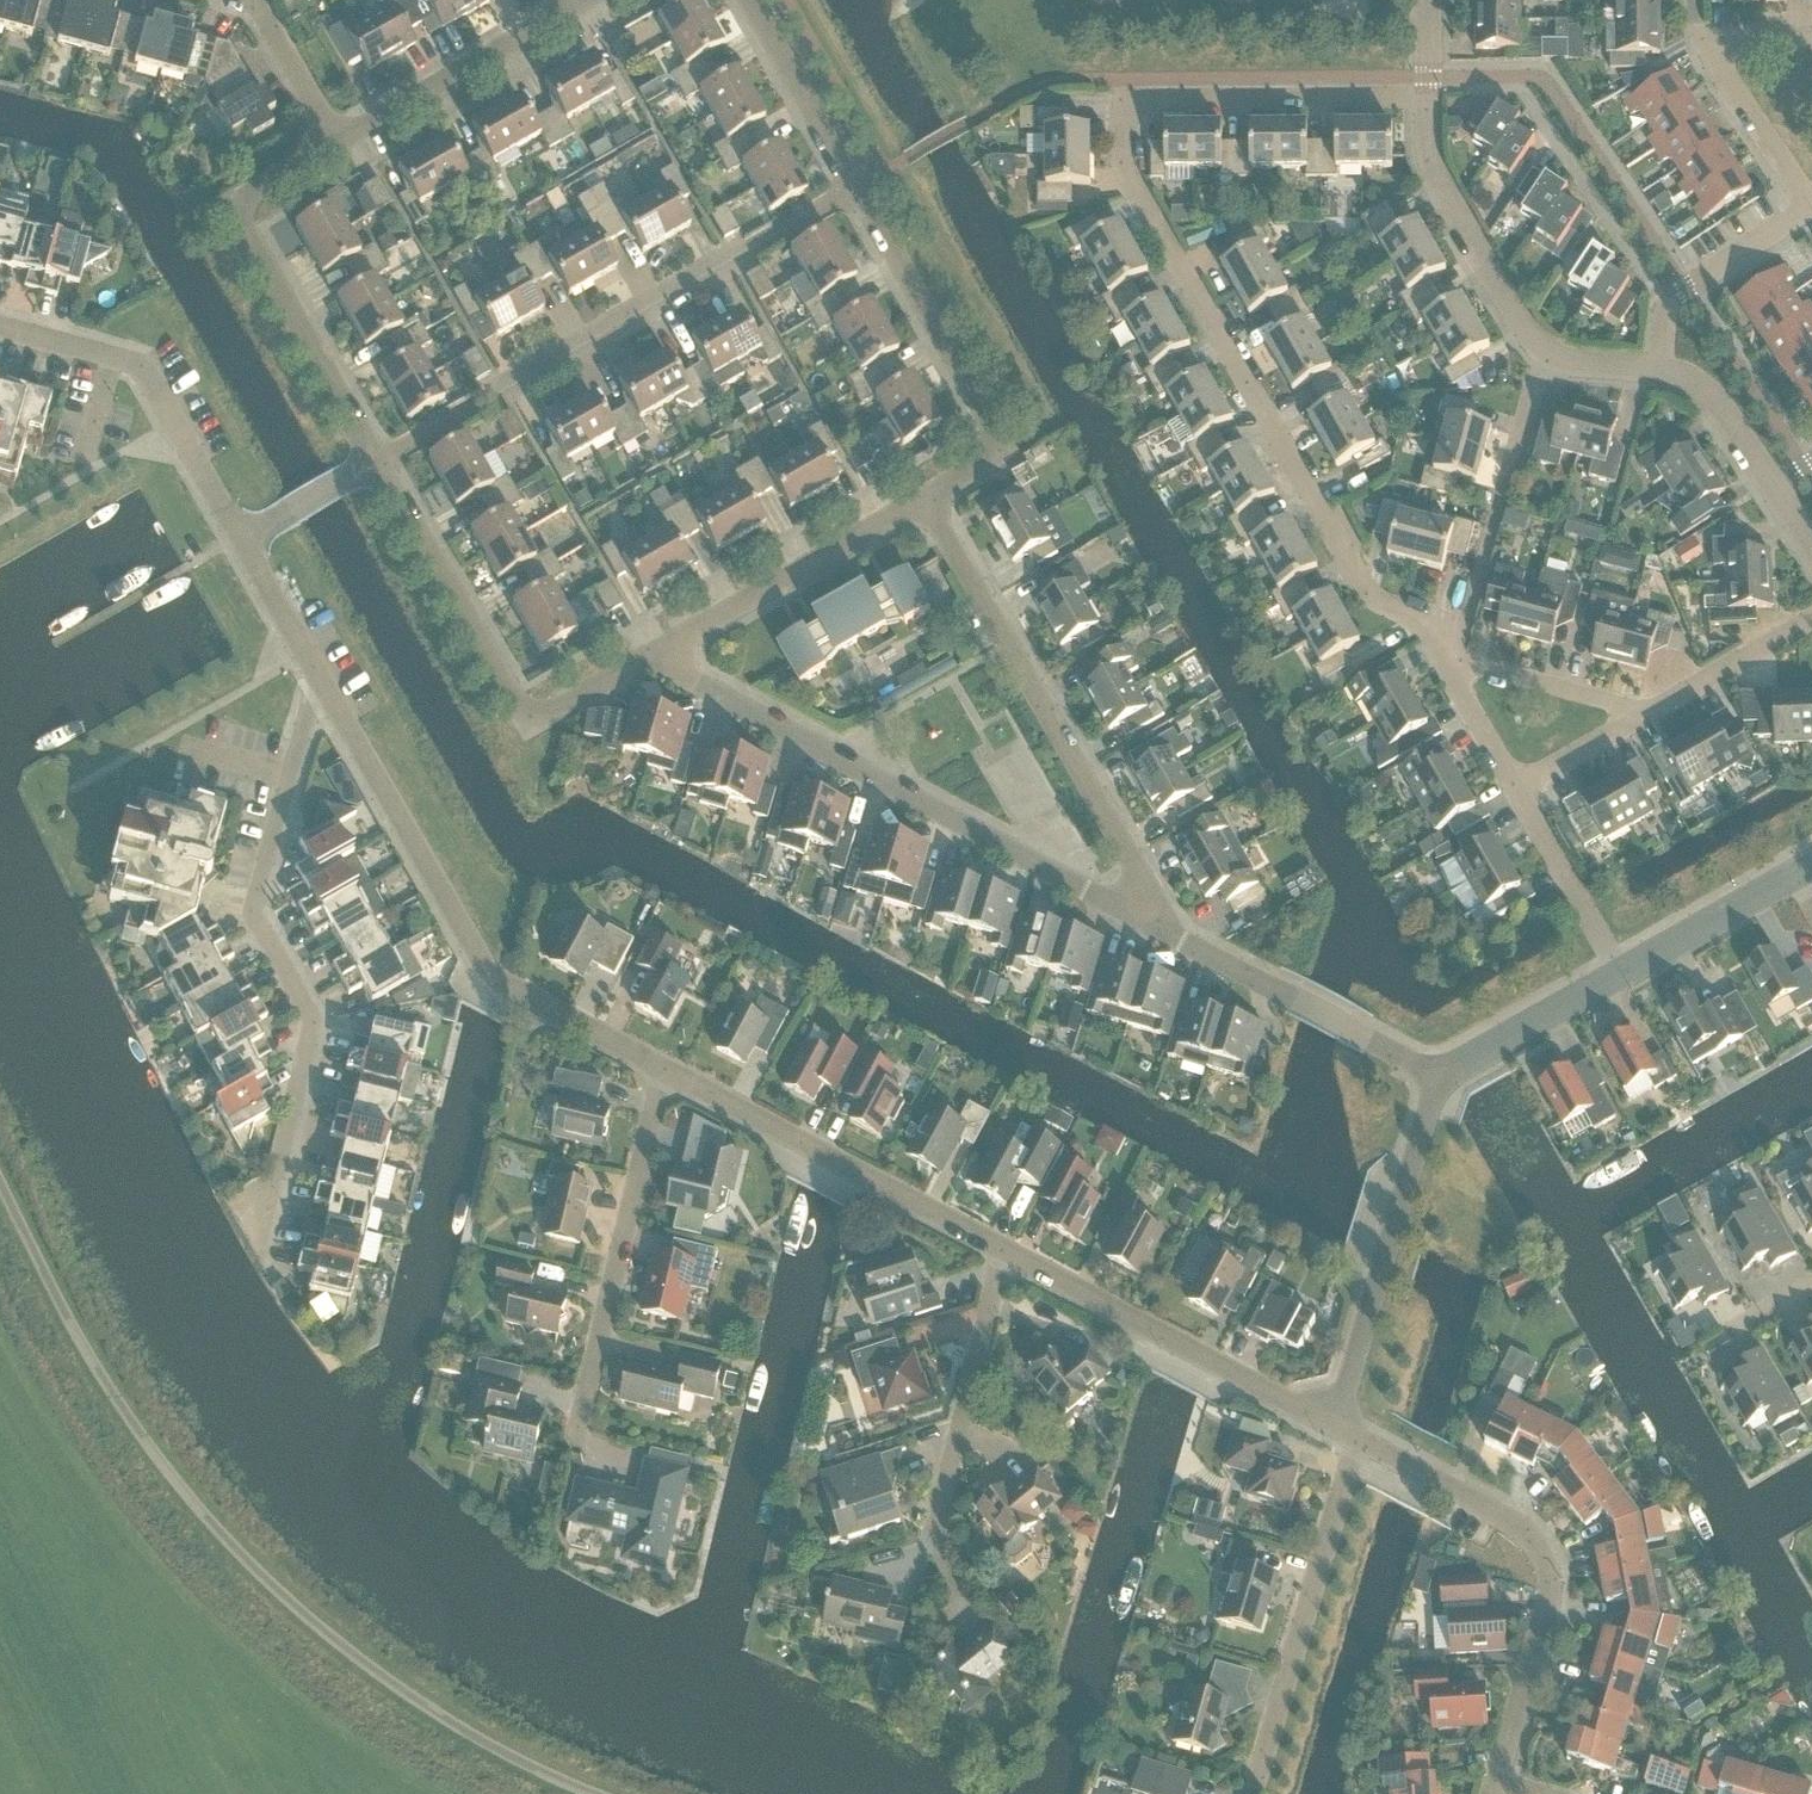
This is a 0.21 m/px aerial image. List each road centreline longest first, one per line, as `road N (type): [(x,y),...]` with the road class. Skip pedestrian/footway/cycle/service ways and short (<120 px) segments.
road 1 (residential): [(1428,96),(1126,99),(1127,175),(1373,599),(1414,622),(1443,656)]
road 2 (residential): [(1156,924),(653,654)]
road 3 (residential): [(379,463),(854,191)]
road 4 (residential): [(665,1075),(486,970),(319,678)]
road 5 (residential): [(1156,924),(1128,850),(931,498)]
road 6 (residential): [(267,1212),(315,1022),(255,918),(292,775)]
road 7 (residential): [(1499,1781),(1546,1611),(1539,1563),(1520,1526),(1352,1437)]
road 8 (residential): [(653,654),(549,710),(528,706),(379,463)]
road 9 (residential): [(379,463),(244,227),(249,196),(338,143)]
road 10 (residential): [(854,191),(1001,454),(931,498)]
road 11 (residential): [(1001,1254),(665,1075)]
road 12 (residential): [(1336,1424),(1001,1254)]
road 13 (residential): [(1252,1793),(1352,1437)]
road 14 (residential): [(1336,1424),(1438,1075)]
road 15 (residential): [(582,1405),(665,1075)]
road 16 (residential): [(1443,656),(1464,621),(1544,353)]
road 17 (residential): [(1438,1075),(1156,924)]
road 18 (residential): [(931,498),(653,654)]
road 19 (residential): [(931,1549),(1001,1254)]
road 20 (residential): [(1544,353),(1433,175),(1428,96)]
road 21 (residential): [(1518,81),(1665,309)]
road 22 (residential): [(338,143),(573,8)]
road 23 (residential): [(243,542),(143,366),(110,357)]
road 24 (residential): [(749,0),(854,191)]
road 25 (residential): [(1518,790),(1619,978)]
road 26 (residential): [(1647,716),(1443,656)]
road 27 (residential): [(1619,978),(1800,877)]
road 28 (residential): [(1438,1075),(1619,978)]
road 29 (residential): [(1811,211),(1701,43)]
road 30 (residential): [(1647,716),(1811,617)]
road 31 (residential): [(1665,309),(1811,211)]
road 32 (residential): [(1775,494),(1691,379),(1660,369)]
road 33 (residential): [(338,143),(253,0)]
road 34 (residential): [(243,542),(379,463)]
road 35 (residential): [(319,678),(243,542)]
road 36 (residential): [(1443,656),(1518,790)]
road 37 (residential): [(1518,790),(1647,716)]

